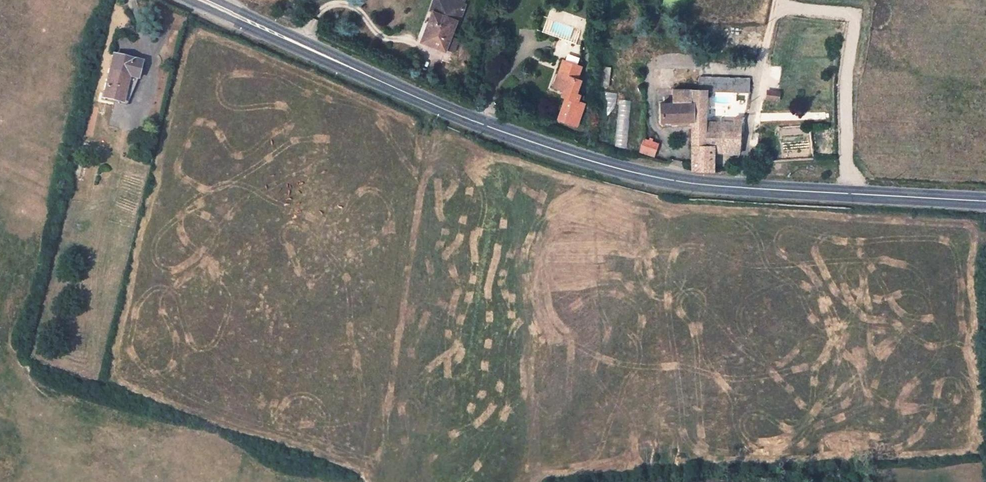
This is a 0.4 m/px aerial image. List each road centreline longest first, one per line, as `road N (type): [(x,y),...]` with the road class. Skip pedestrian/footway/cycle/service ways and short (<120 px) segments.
road 1 (secondary): [(201,0),(471,118),(599,163),(674,181),(985,200)]
road 2 (track): [(742,188),(775,0)]

